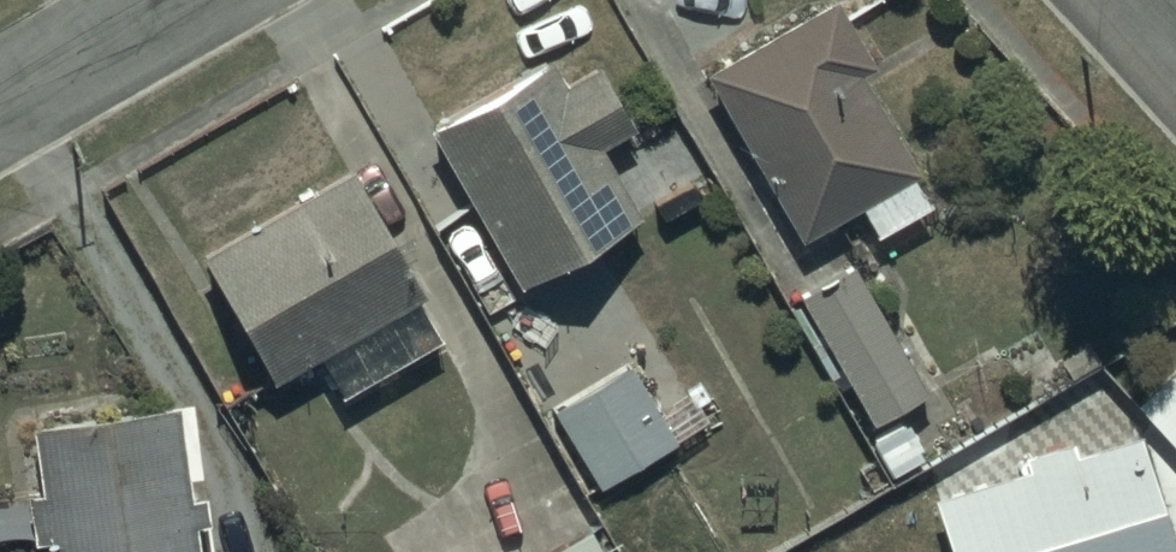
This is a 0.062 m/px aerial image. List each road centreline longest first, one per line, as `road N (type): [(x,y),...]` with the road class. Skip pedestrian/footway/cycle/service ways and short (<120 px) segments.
road 1 (residential): [(0,122),(212,0)]

